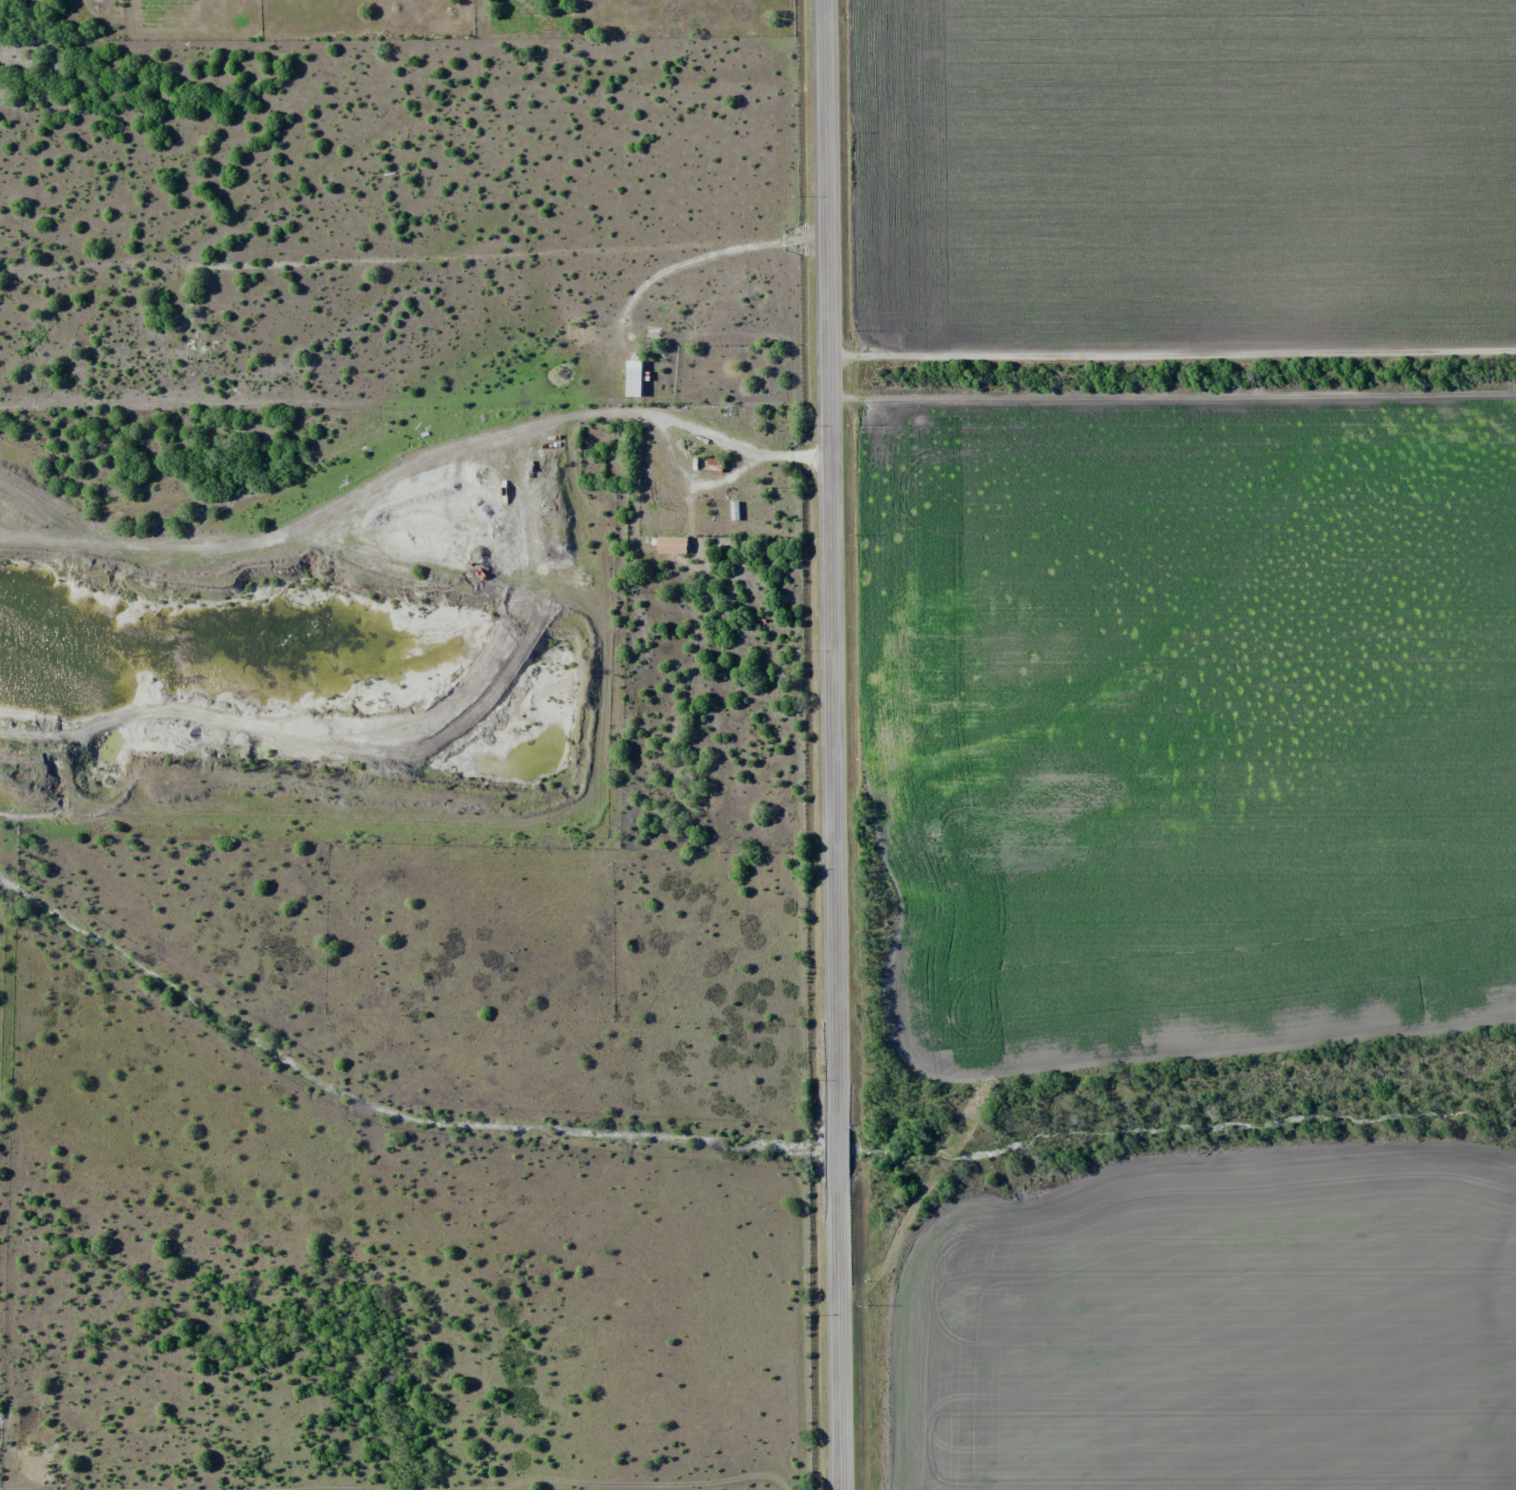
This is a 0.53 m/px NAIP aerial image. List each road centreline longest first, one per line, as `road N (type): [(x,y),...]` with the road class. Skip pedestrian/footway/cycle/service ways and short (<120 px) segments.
road 1 (secondary): [(844,1489),(824,0)]

